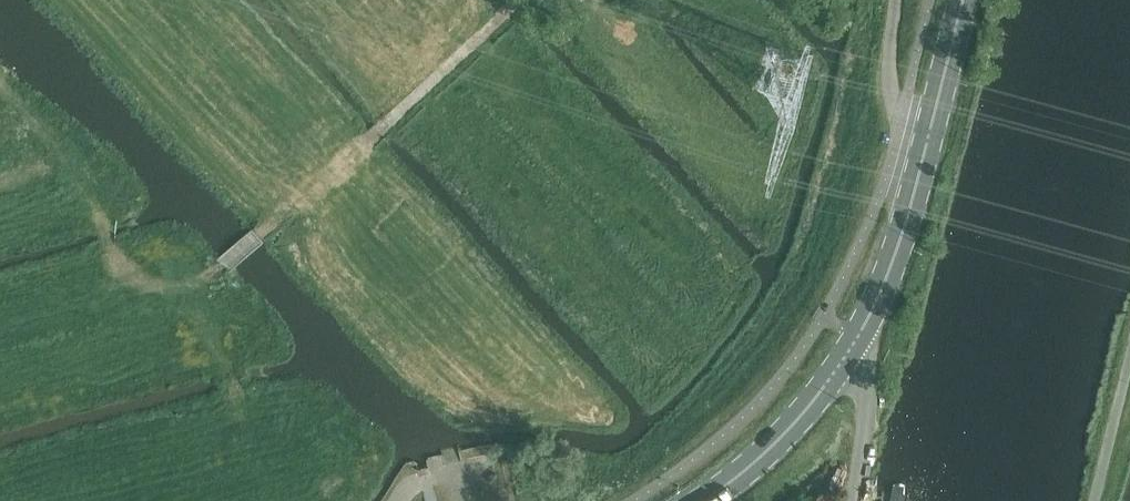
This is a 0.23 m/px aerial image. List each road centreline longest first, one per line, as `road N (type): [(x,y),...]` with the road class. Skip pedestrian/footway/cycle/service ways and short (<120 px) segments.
road 1 (track): [(182,292),(366,140),(510,0)]
road 2 (primary): [(856,340),(892,264),(961,0)]
road 3 (track): [(67,162),(136,286),(182,292),(248,412)]
road 4 (primary): [(707,500),(808,411),(856,340)]
road 5 (unclassified): [(853,500),(869,392),(867,357),(856,340)]

